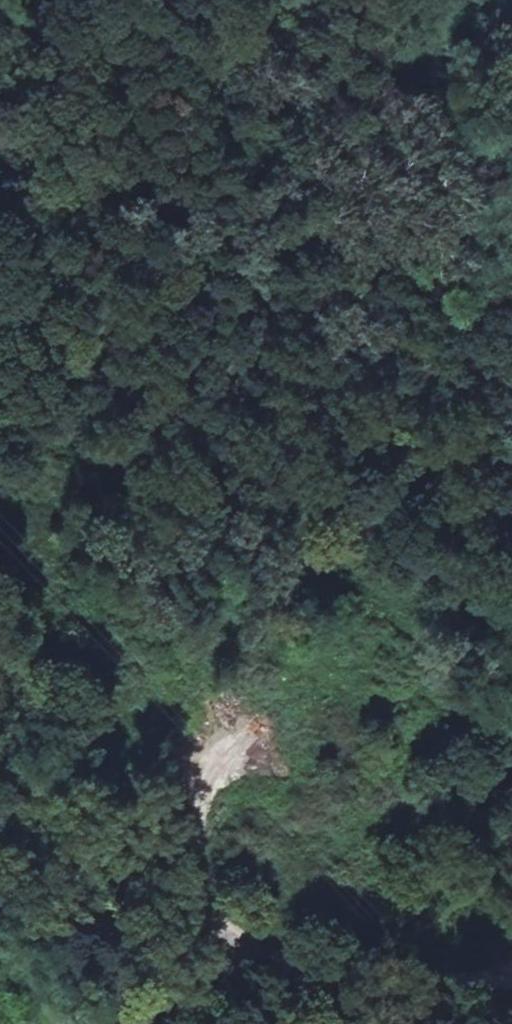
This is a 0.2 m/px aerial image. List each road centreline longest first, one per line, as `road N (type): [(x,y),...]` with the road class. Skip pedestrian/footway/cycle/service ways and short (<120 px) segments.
road 1 (unclassified): [(207,935),(305,962),(511,982)]
road 2 (unclassified): [(207,935),(86,943),(0,908)]
road 3 (track): [(224,751),(207,769),(197,811),(207,935)]
road 4 (unclassified): [(69,1023),(207,935)]

